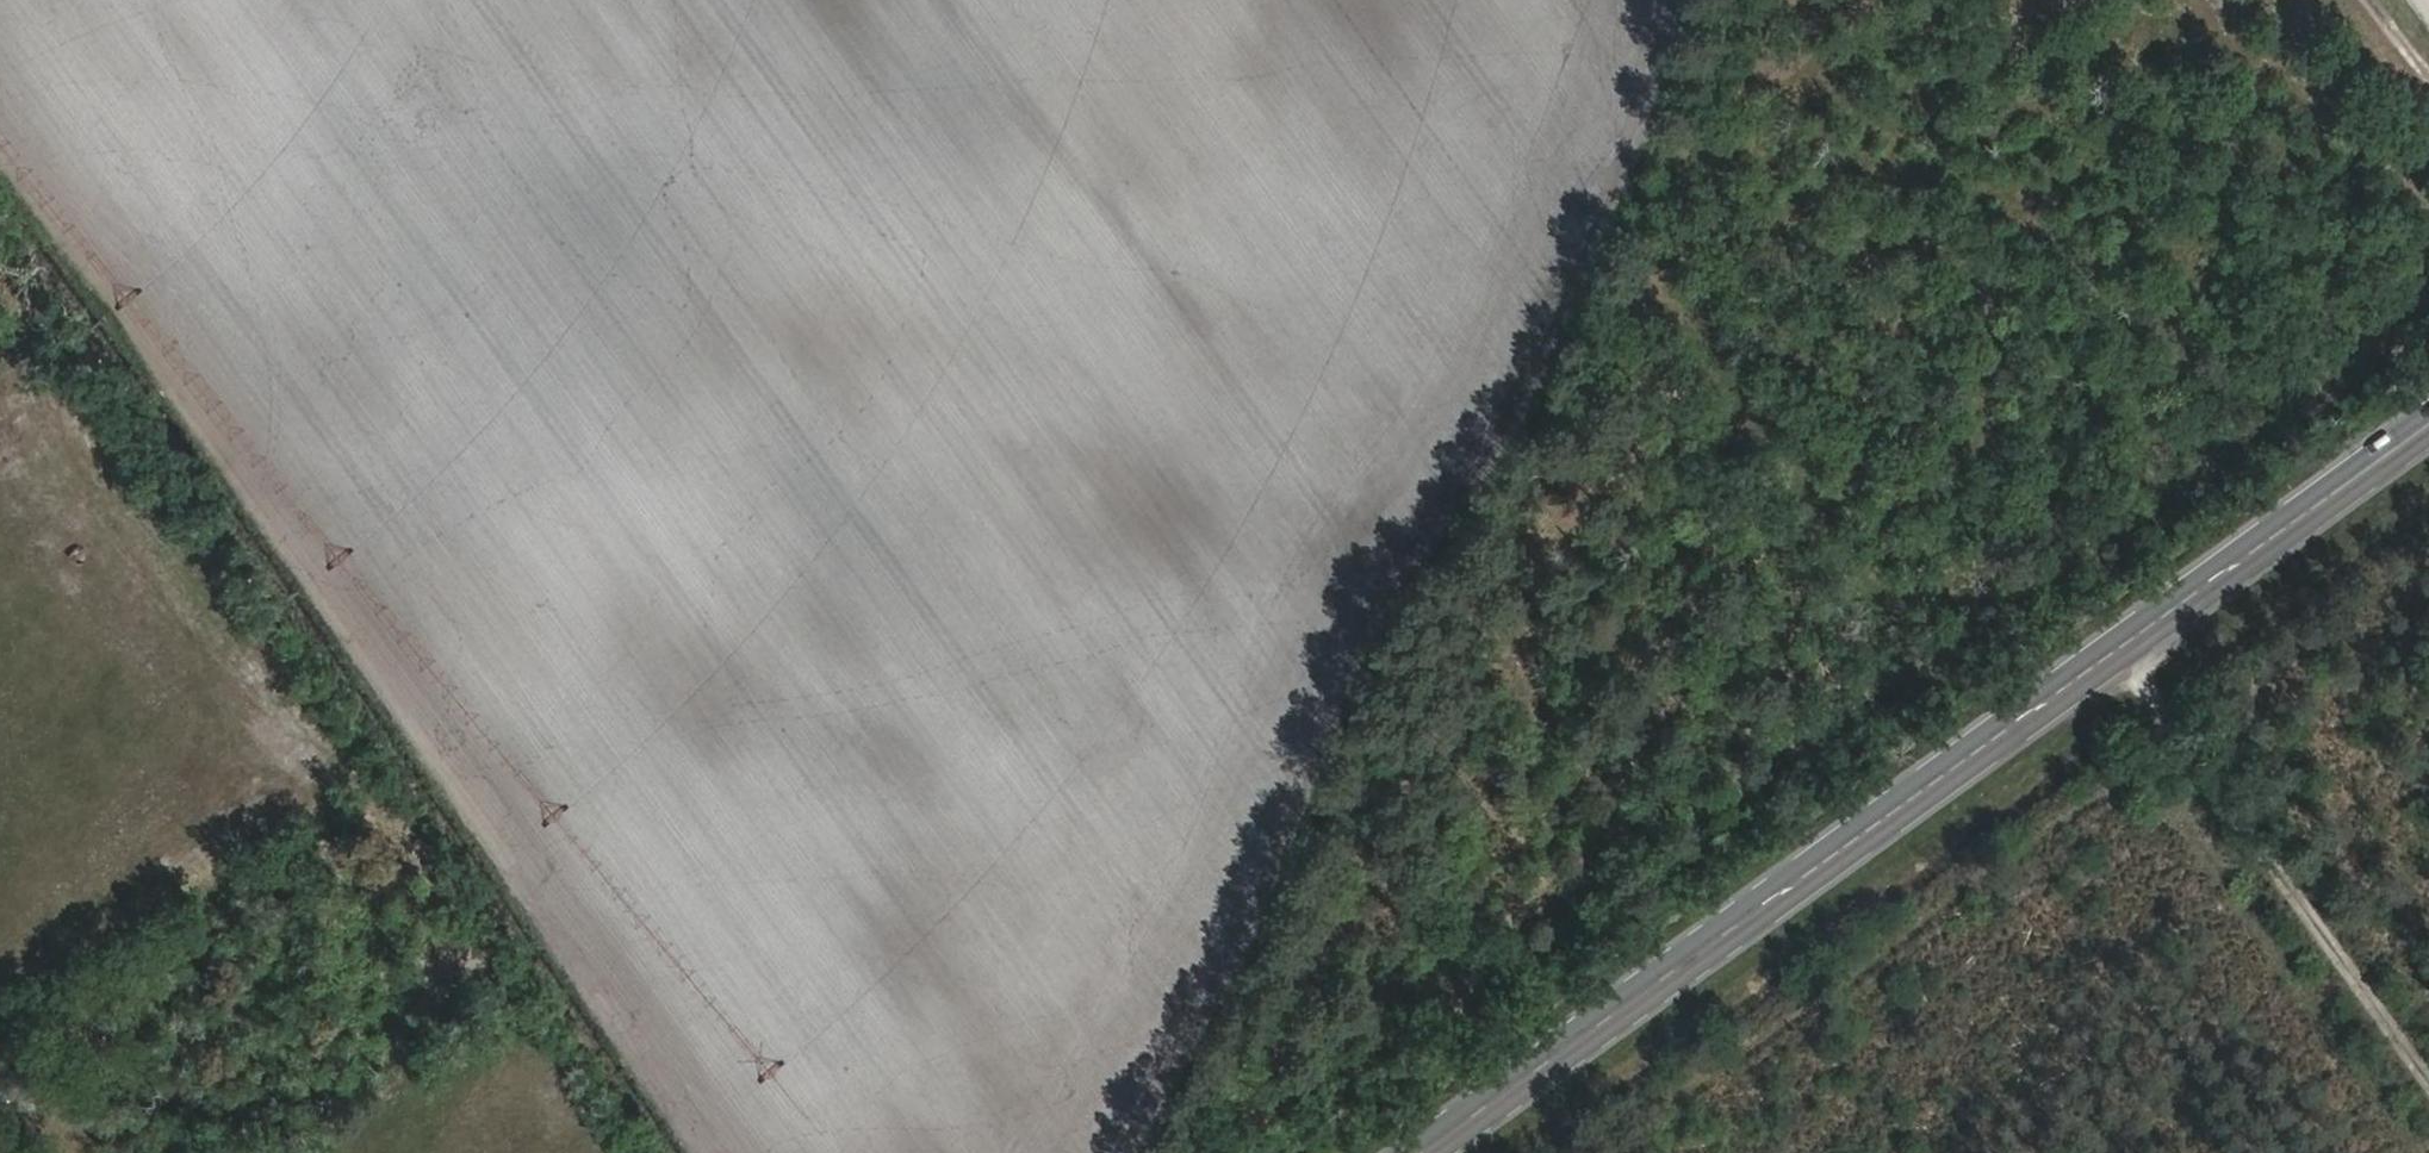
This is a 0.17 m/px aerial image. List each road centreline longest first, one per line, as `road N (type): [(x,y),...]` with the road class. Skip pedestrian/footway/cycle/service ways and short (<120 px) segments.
road 1 (primary): [(2428,428),(1432,1152)]
road 2 (track): [(2116,653),(2428,1086)]

